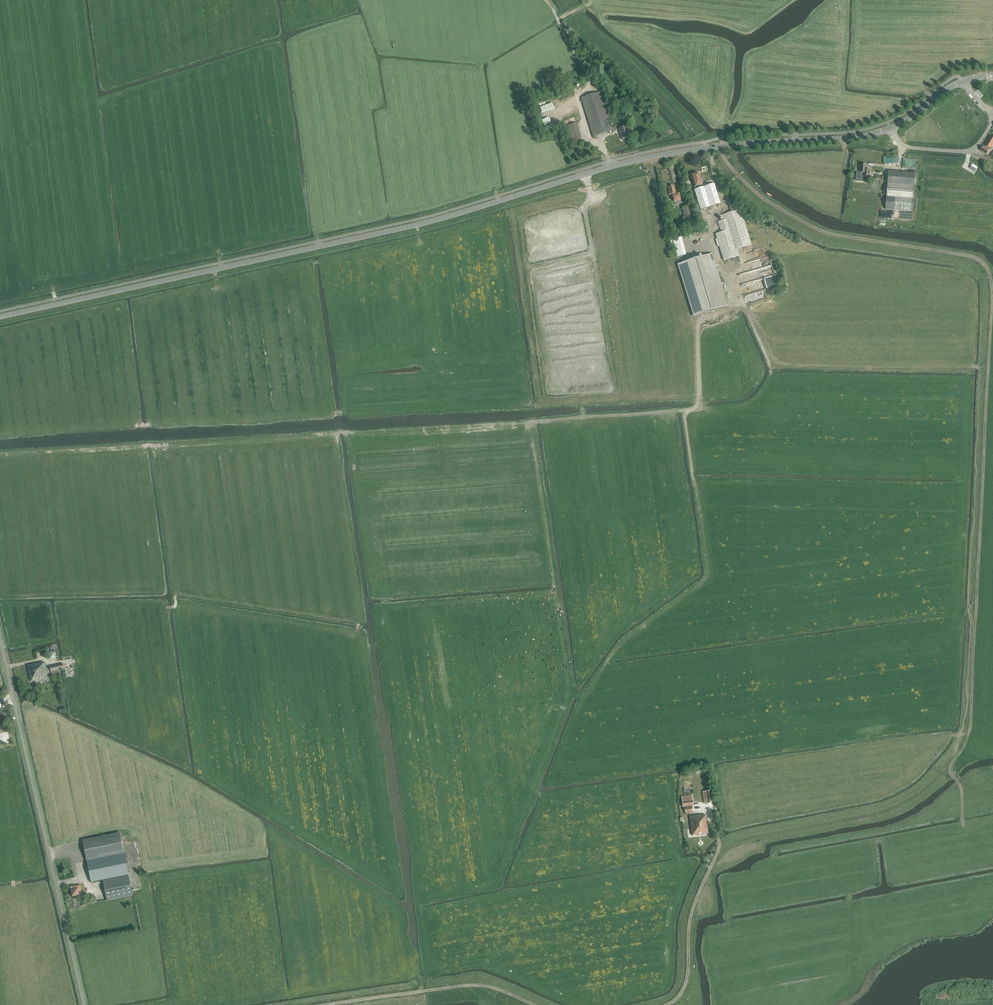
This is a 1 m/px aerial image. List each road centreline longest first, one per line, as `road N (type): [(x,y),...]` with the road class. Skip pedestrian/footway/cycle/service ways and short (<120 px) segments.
road 1 (tertiary): [(0,316),(436,219),(657,156),(889,128)]
road 2 (track): [(532,421),(0,453)]
road 3 (track): [(700,133),(762,199),(801,220),(843,239),(983,263),(992,295),(988,369)]
road 4 (track): [(988,369),(968,735),(949,769)]
road 5 (unclassified): [(84,1004),(0,638)]
road 6 (track): [(699,409),(683,410),(706,576),(623,639),(582,694),(572,696)]
road 7 (track): [(988,369),(770,363),(754,400),(699,409)]
road 8 (track): [(949,769),(903,808),(752,840),(716,855),(714,821)]
road 9 (unclassified): [(889,128),(907,148),(971,151),(992,119),(963,82)]
road 10 (track): [(532,421),(555,594)]
road 11 (track): [(558,20),(590,84),(577,97),(589,140),(602,147),(611,167)]
road 12 (track): [(741,305),(711,244),(724,204),(709,147)]
road 13 (unclassified): [(716,855),(691,916),(687,980),(666,1004)]
road 14 (track): [(683,410),(532,421)]
road 15 (track): [(741,305),(699,324),(699,409)]

